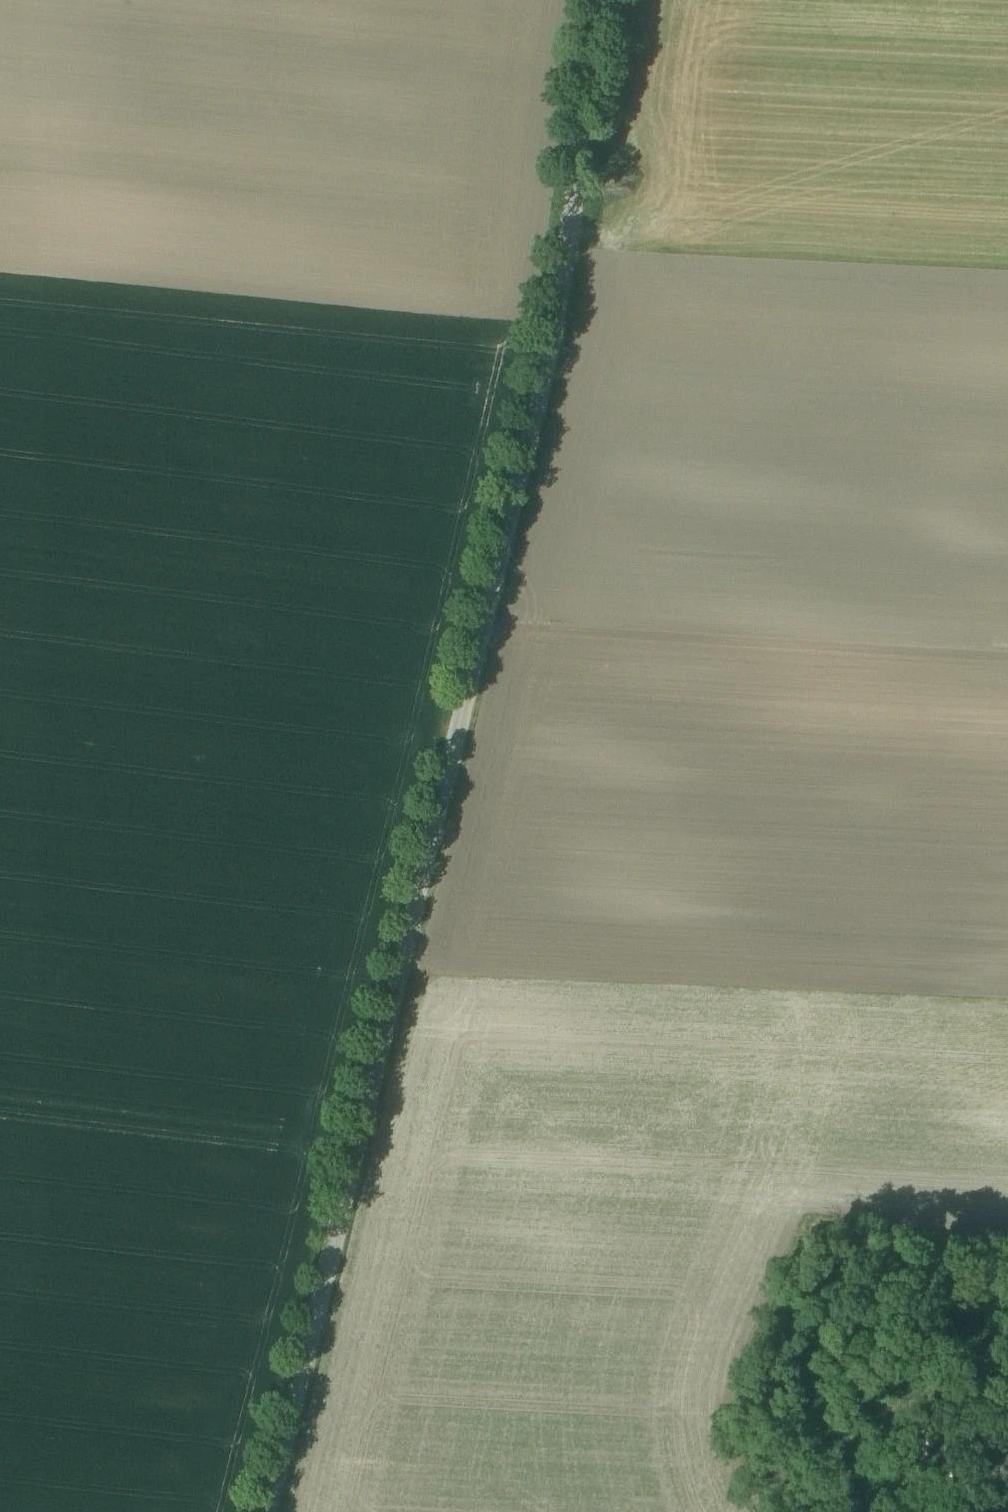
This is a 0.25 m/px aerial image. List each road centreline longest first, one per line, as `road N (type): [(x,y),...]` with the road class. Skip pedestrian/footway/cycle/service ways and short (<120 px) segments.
road 1 (unclassified): [(599,0),(550,334),(266,1511)]

